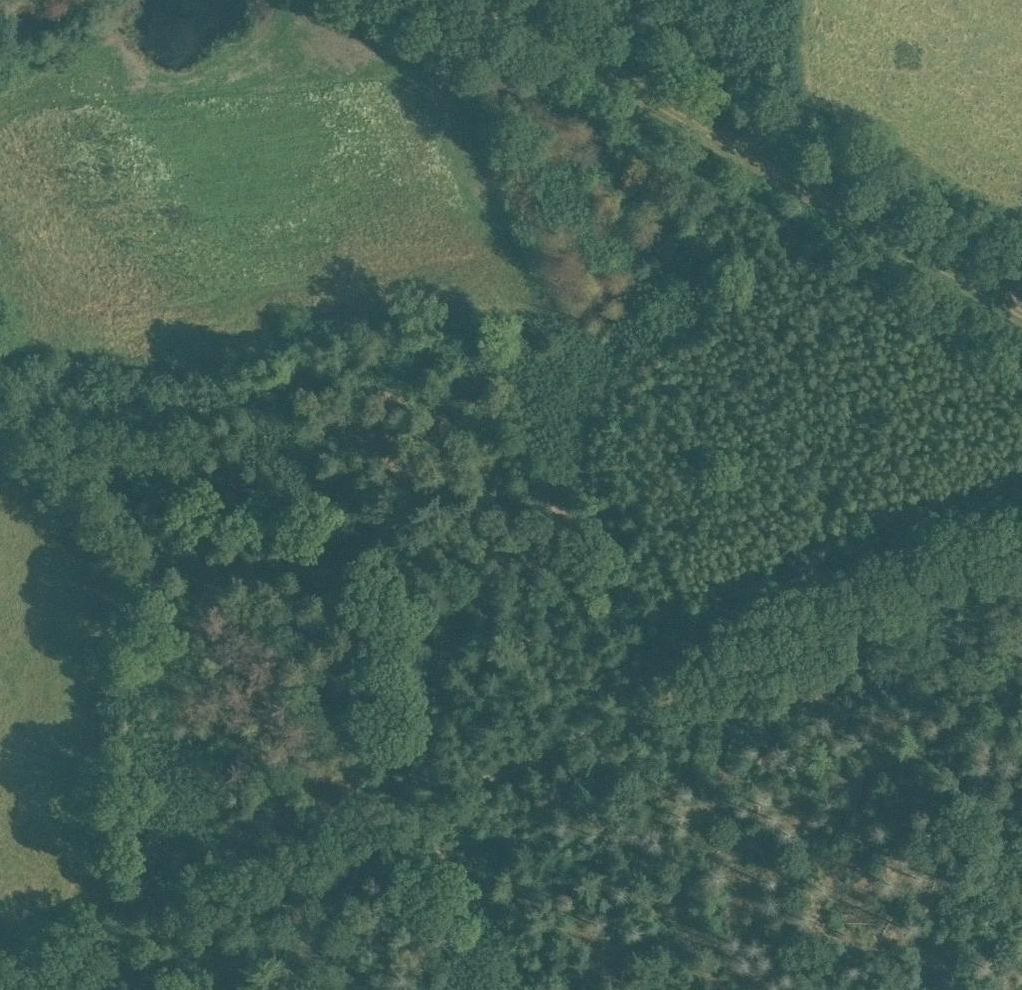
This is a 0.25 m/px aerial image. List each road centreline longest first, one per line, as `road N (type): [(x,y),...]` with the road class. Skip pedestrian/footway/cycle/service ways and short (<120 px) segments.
road 1 (track): [(1021,549),(48,989)]
road 2 (track): [(492,0),(1021,302)]

